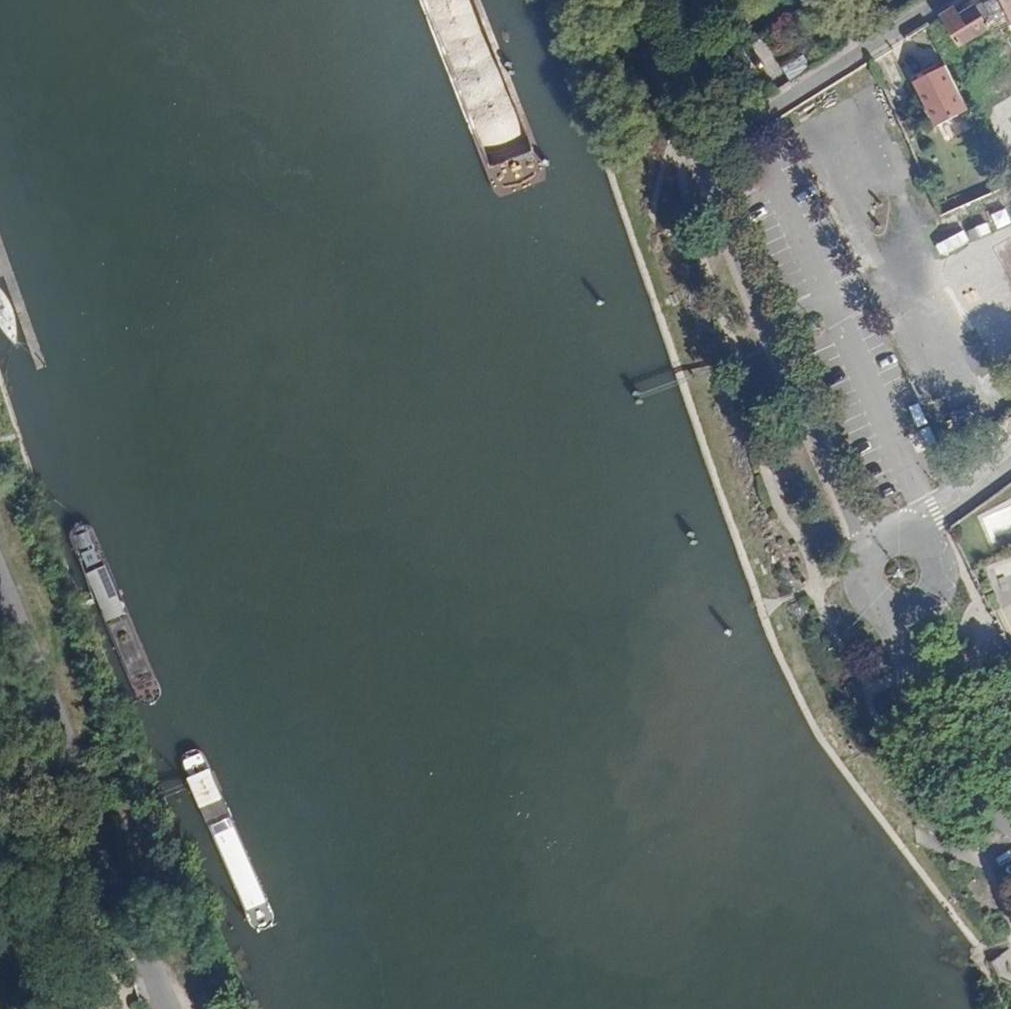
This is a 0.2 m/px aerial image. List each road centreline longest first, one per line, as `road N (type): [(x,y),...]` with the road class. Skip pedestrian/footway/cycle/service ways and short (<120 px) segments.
road 1 (residential): [(877,545),(859,520),(701,139)]
road 2 (residential): [(0,611),(166,1008)]
road 3 (residential): [(948,0),(701,139)]
road 4 (residential): [(906,614),(914,673),(937,737),(1010,817)]
road 5 (residential): [(701,139),(635,0)]
road 6 (residential): [(914,538),(1010,464)]

